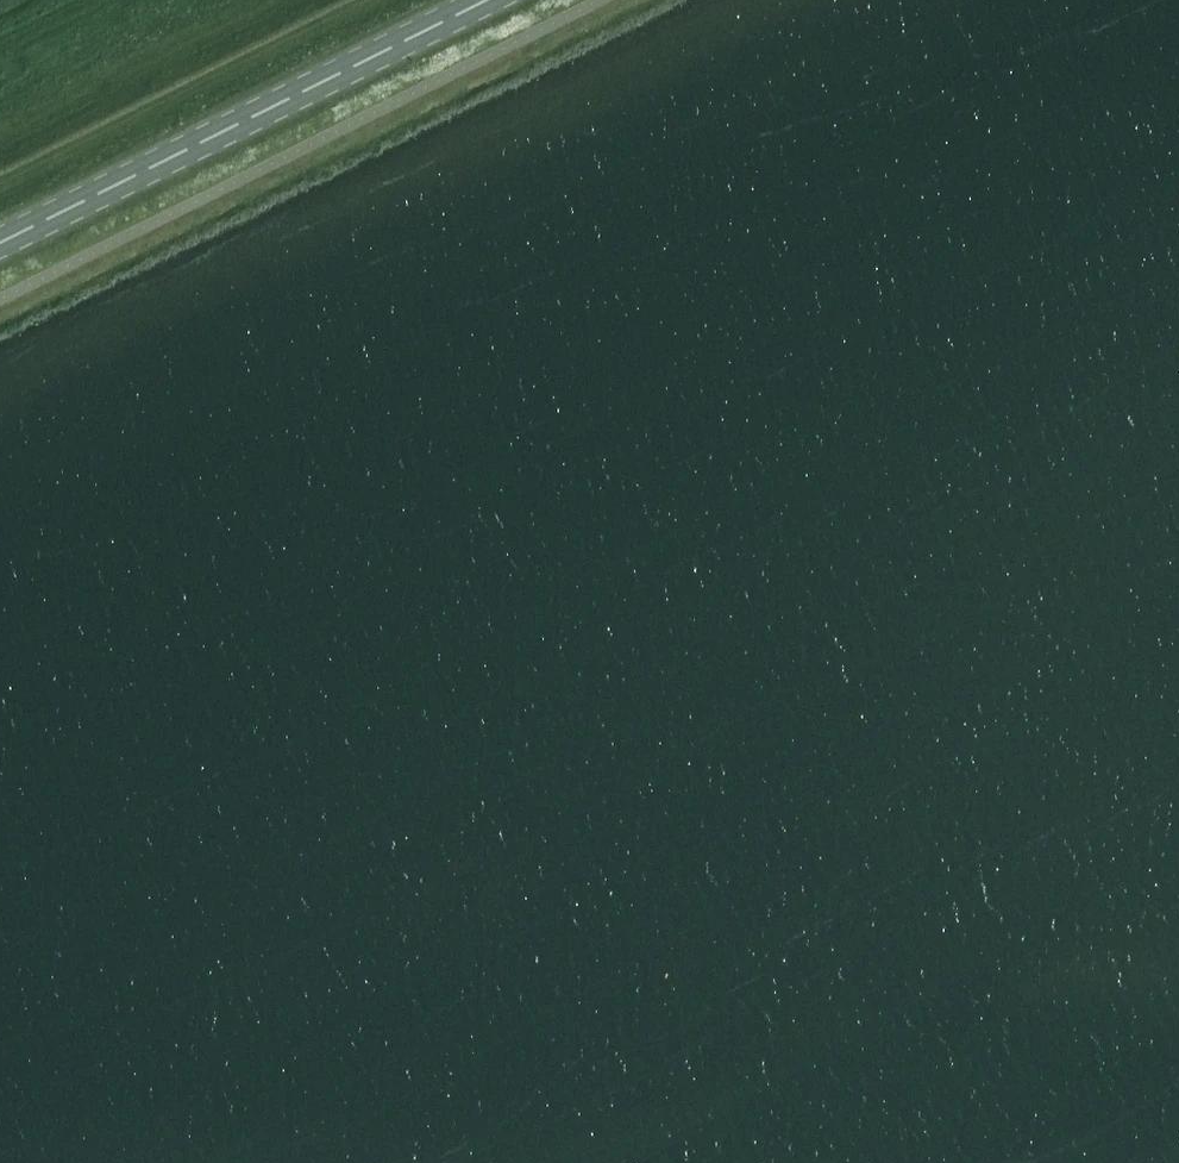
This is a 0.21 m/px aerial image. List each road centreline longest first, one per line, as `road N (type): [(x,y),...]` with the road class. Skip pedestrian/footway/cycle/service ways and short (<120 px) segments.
road 1 (primary): [(0,233),(471,0)]

